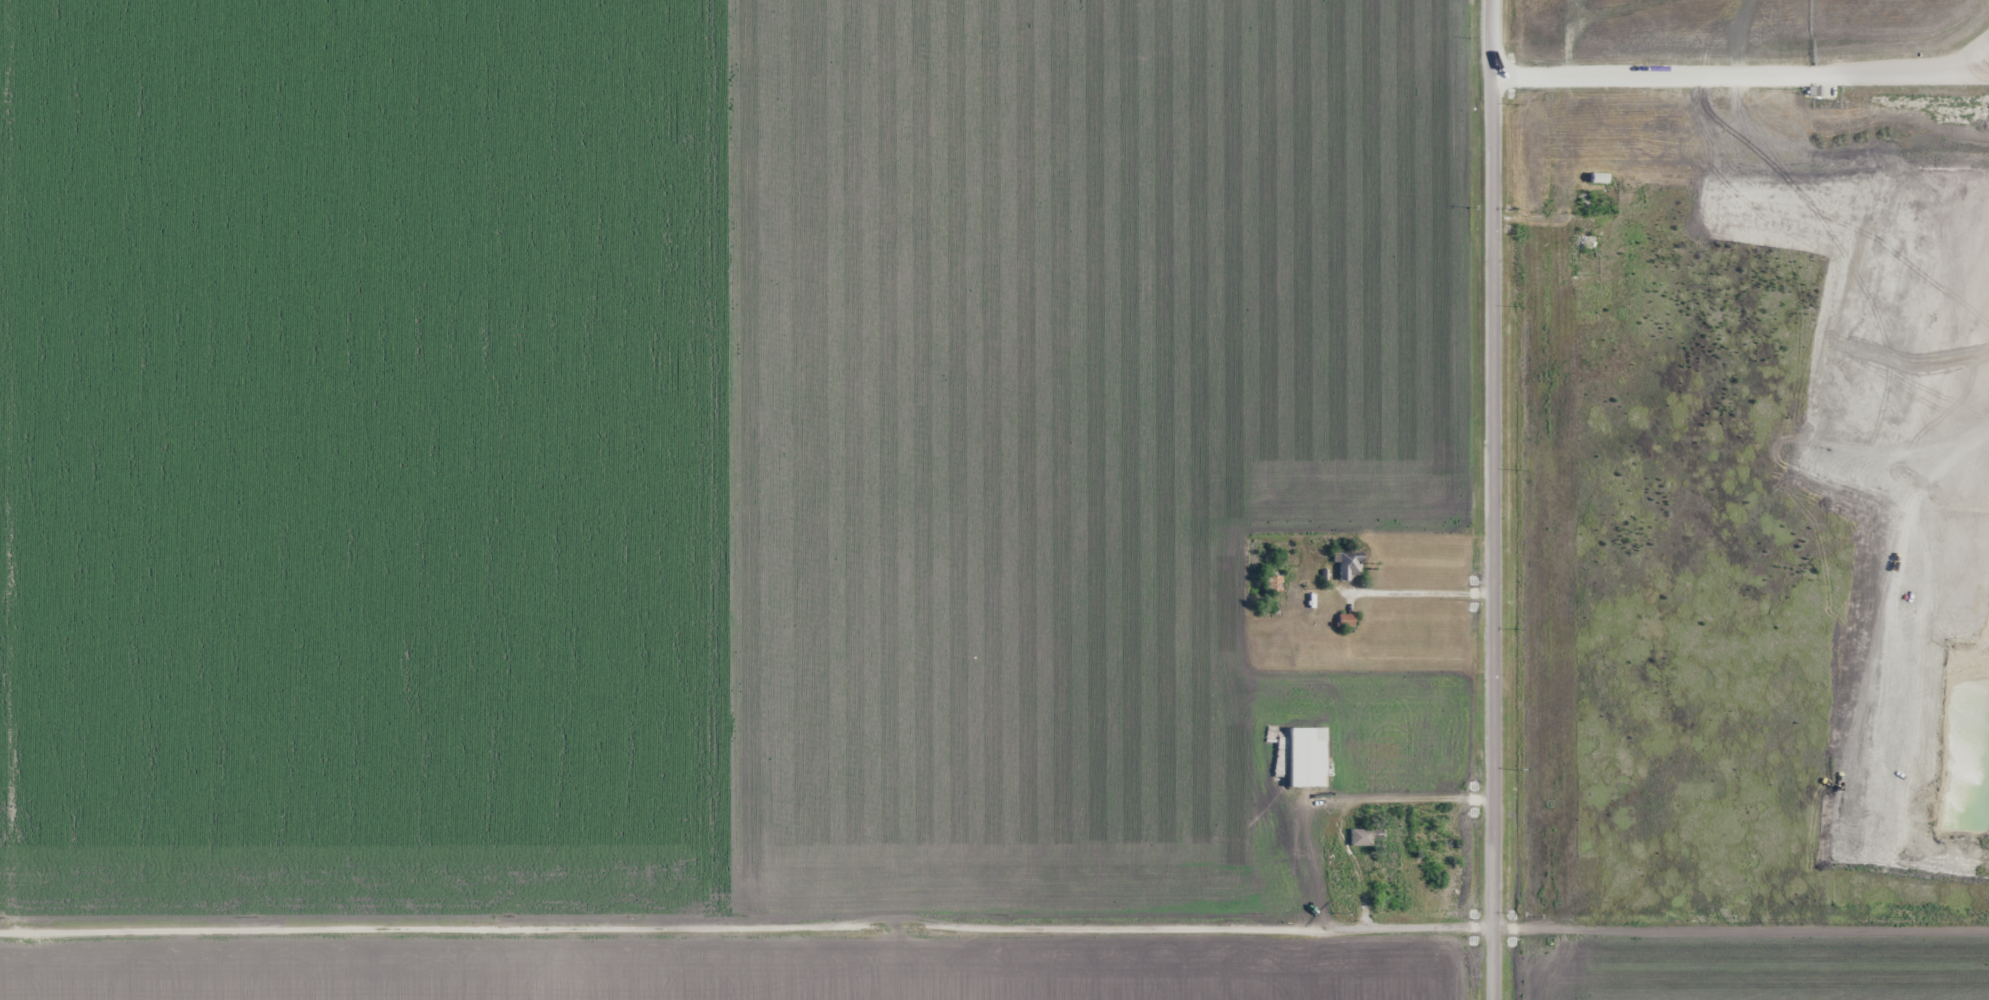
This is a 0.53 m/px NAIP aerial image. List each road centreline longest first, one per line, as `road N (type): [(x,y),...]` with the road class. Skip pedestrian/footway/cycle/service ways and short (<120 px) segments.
road 1 (residential): [(0,926),(1988,923)]
road 2 (secondary): [(1488,0),(1489,999)]

